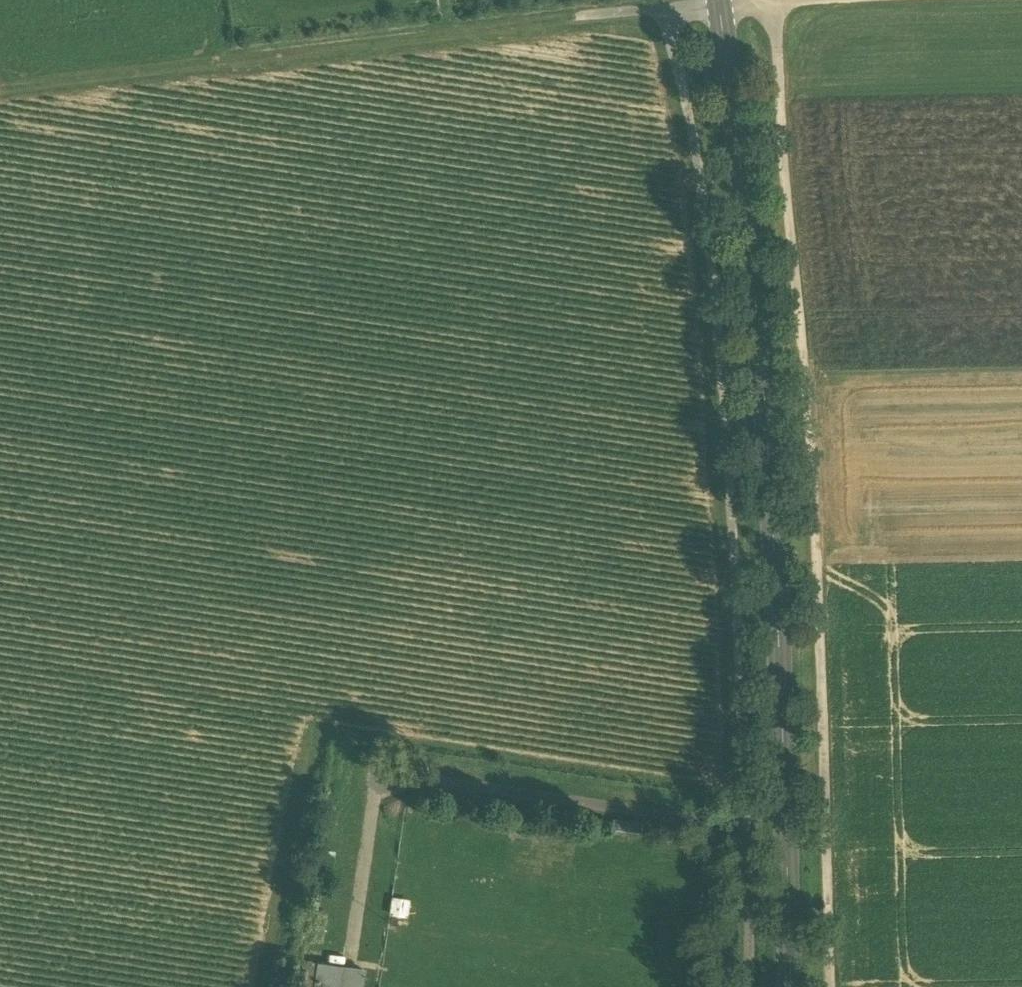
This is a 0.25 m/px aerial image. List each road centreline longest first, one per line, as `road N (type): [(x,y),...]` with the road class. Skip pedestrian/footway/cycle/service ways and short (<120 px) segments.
road 1 (track): [(744,986),(730,502),(708,226),(672,9),(719,2)]
road 2 (tertiary): [(719,0),(758,327),(790,986)]
road 3 (track): [(773,0),(813,481),(833,986)]
road 4 (track): [(672,9),(0,89)]

